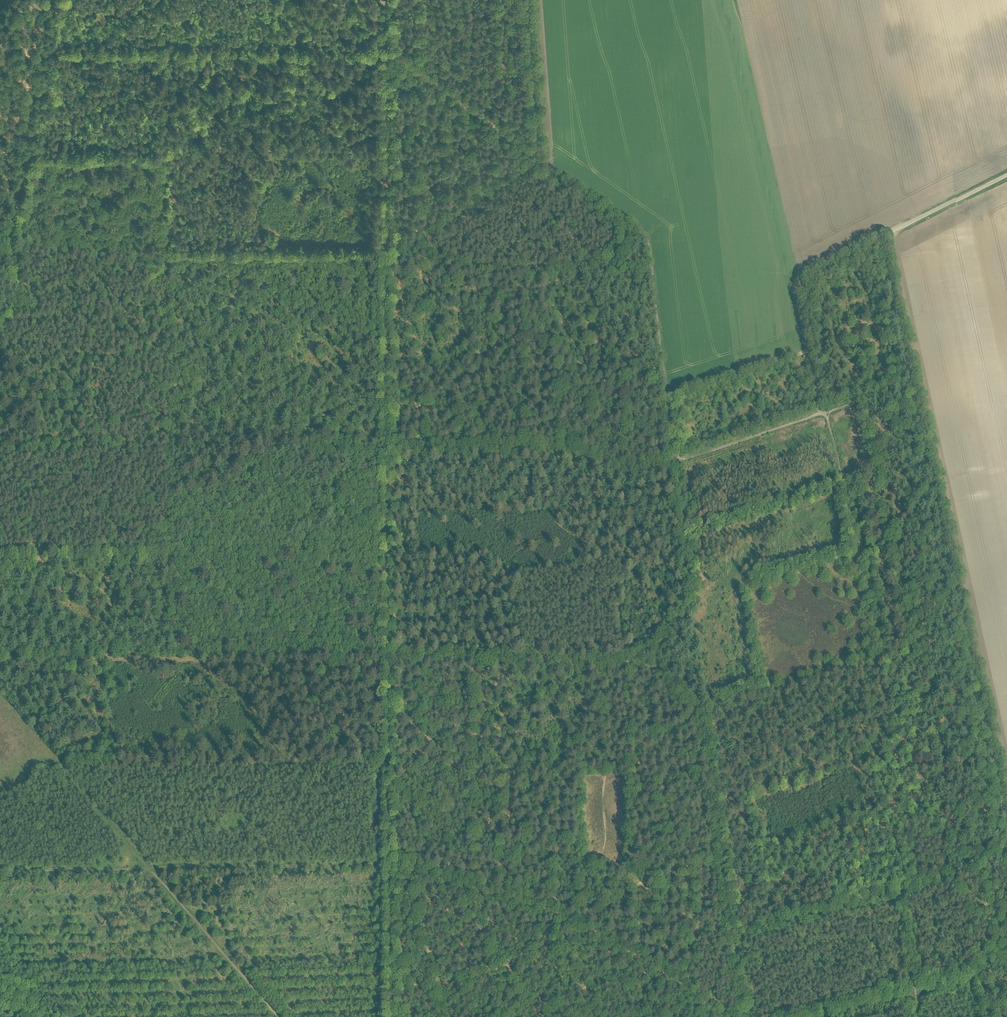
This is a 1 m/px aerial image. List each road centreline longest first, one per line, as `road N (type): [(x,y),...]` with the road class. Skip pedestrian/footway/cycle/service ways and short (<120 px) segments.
road 1 (track): [(385,249),(391,1016)]
road 2 (track): [(666,399),(808,352),(798,281),(876,238),(909,386),(826,413)]
road 3 (track): [(543,454),(0,455)]
road 4 (track): [(524,0),(535,157),(649,242),(666,399)]
road 5 (track): [(909,386),(1006,830)]
road 6 (track): [(60,0),(50,55),(384,52)]
road 7 (track): [(0,661),(386,659)]
road 8 (track): [(511,896),(390,864),(150,870)]
road 9 (track): [(698,715),(964,635)]
road 10 (track): [(660,672),(630,659),(621,624),(624,568),(555,522),(543,454)]
road 11 (track): [(667,406),(537,342),(547,295),(528,274),(493,268)]
road 12 (track): [(616,663),(386,659)]
road 13 (track): [(717,790),(746,1016)]
road 14 (track): [(50,55),(12,255),(0,234)]
road 15 (track): [(167,252),(385,249)]
road 16 (track): [(196,660),(171,618),(169,454)]
road 17 (track): [(150,870),(67,774),(0,770)]
road 18 (track): [(277,1016),(150,870)]
road 19 (track): [(1006,968),(821,1016)]
road 20 (track): [(535,157),(384,52)]
road 21 (track): [(717,790),(704,726),(660,672),(659,643)]
road 22 (track): [(169,152),(210,0)]
road 23 (track): [(167,206),(167,252),(59,254)]
road 24 (track): [(150,870),(0,874)]
road 25 (track): [(383,0),(384,150)]
road 26 (track): [(826,413),(855,558)]
road 27 (unclassified): [(876,238),(1006,173)]
road 28 (track): [(603,939),(724,1016)]
road 29 (track): [(674,463),(630,473),(543,454)]
road 30 (track): [(897,886),(920,1016)]
road 31 (track): [(687,593),(674,463)]
road 32 (track): [(535,1016),(509,973),(517,928),(511,896)]
road 33 (track): [(528,274),(566,268),(644,236)]

